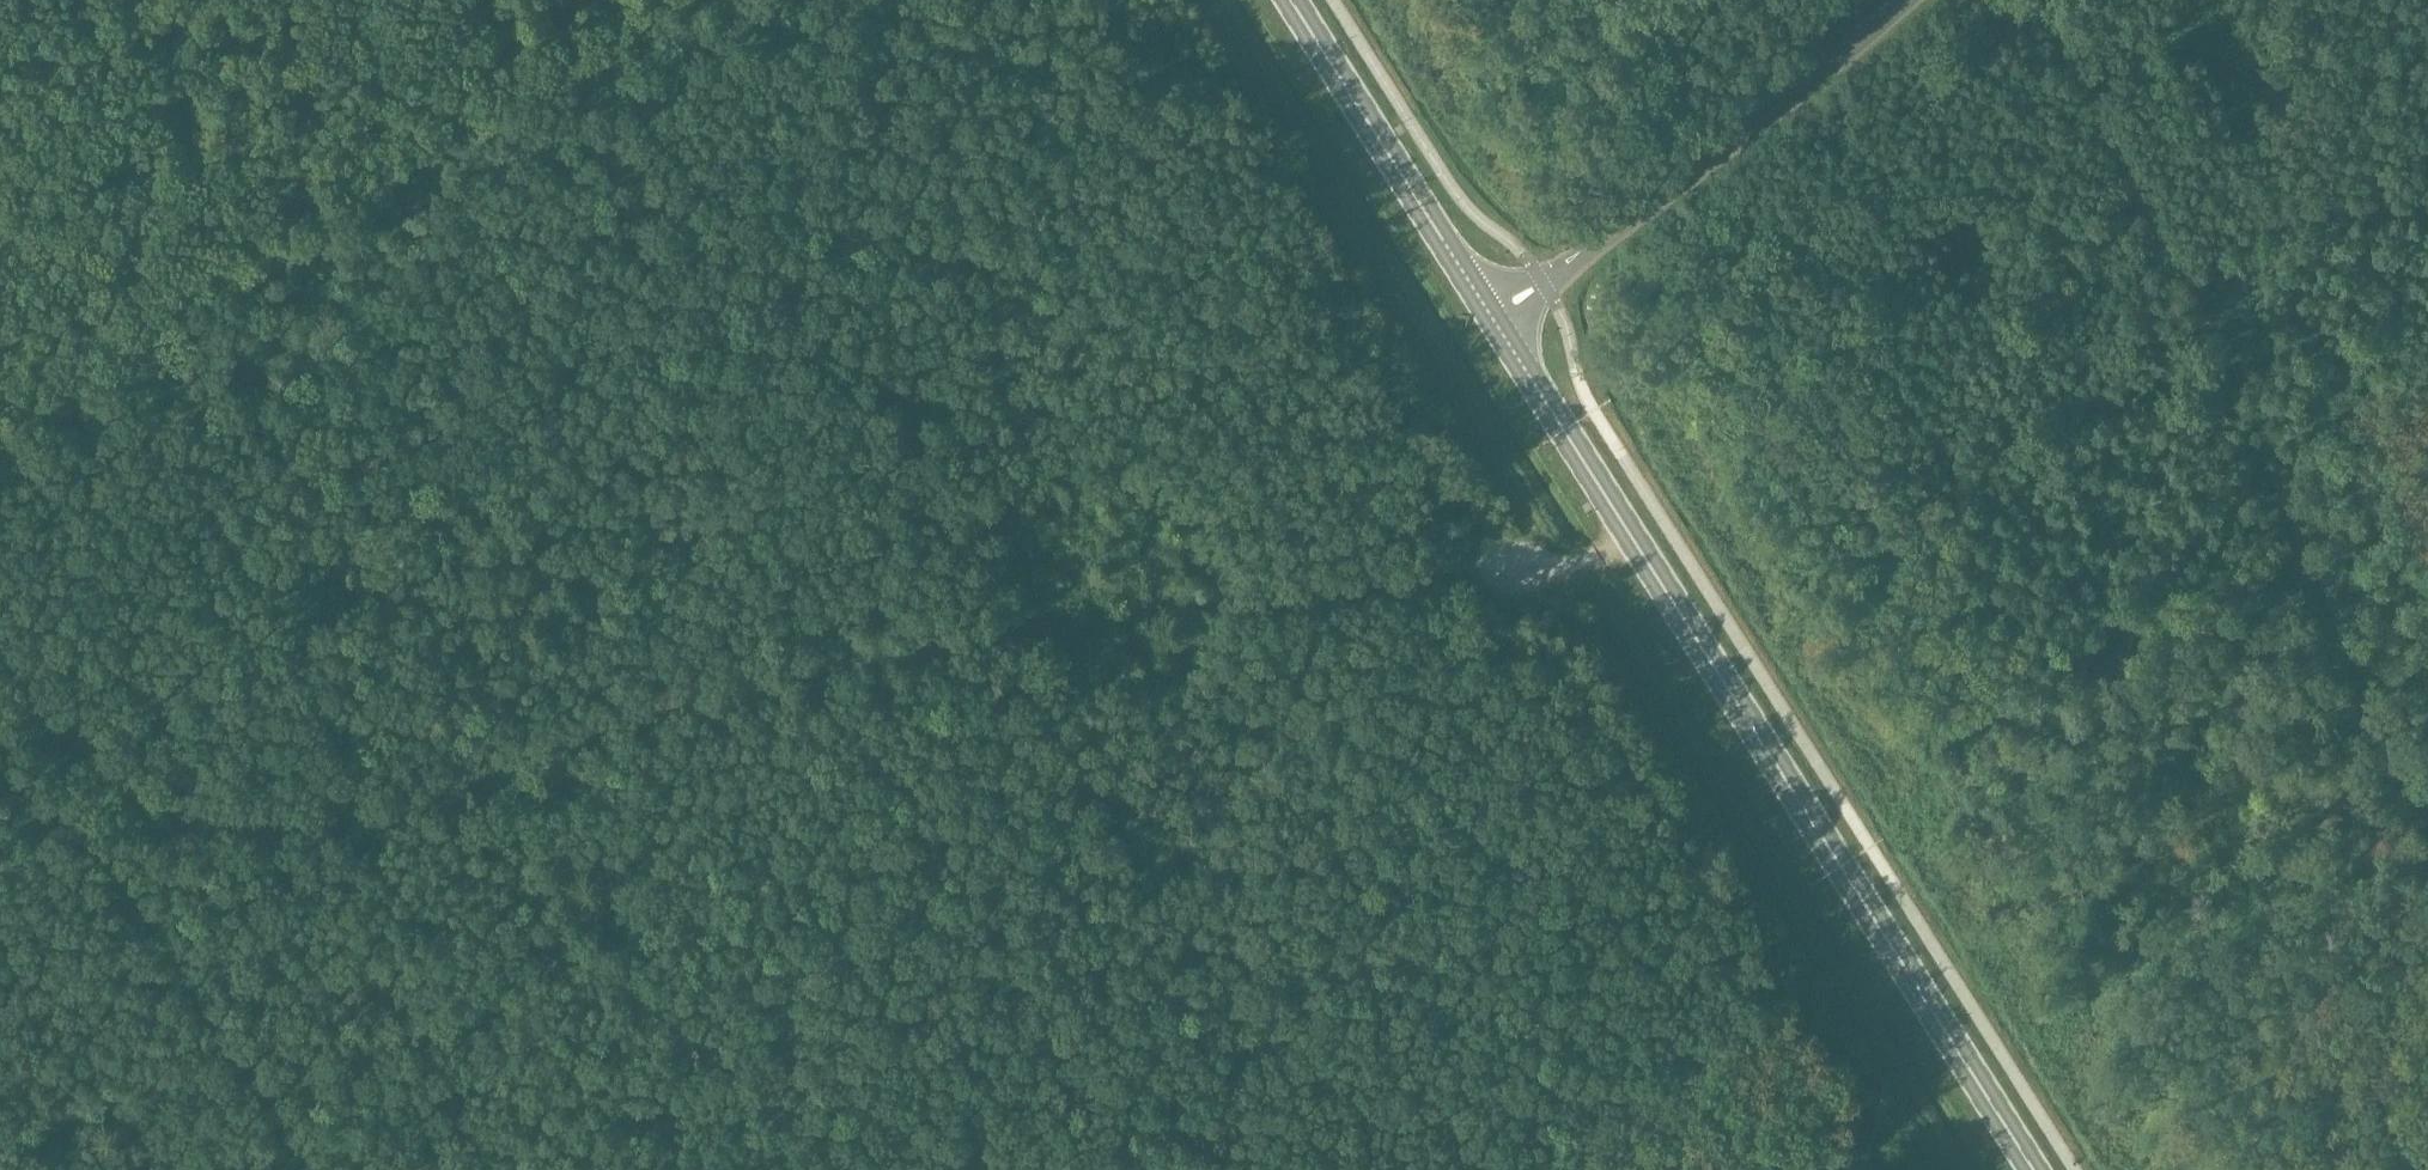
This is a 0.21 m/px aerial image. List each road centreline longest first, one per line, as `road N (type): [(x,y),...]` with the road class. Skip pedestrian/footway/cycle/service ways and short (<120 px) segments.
road 1 (track): [(1632,537),(1567,565),(1159,608),(737,686),(603,721),(410,803),(338,817),(218,810),(144,788),(86,752),(0,646)]
road 2 (track): [(1213,0),(1958,1169)]
road 3 (secondary): [(2034,1169),(1502,333)]
road 4 (track): [(2427,815),(2049,0)]
road 5 (unclassified): [(1542,283),(1899,0)]
road 6 (secondary): [(1482,301),(1291,0)]

